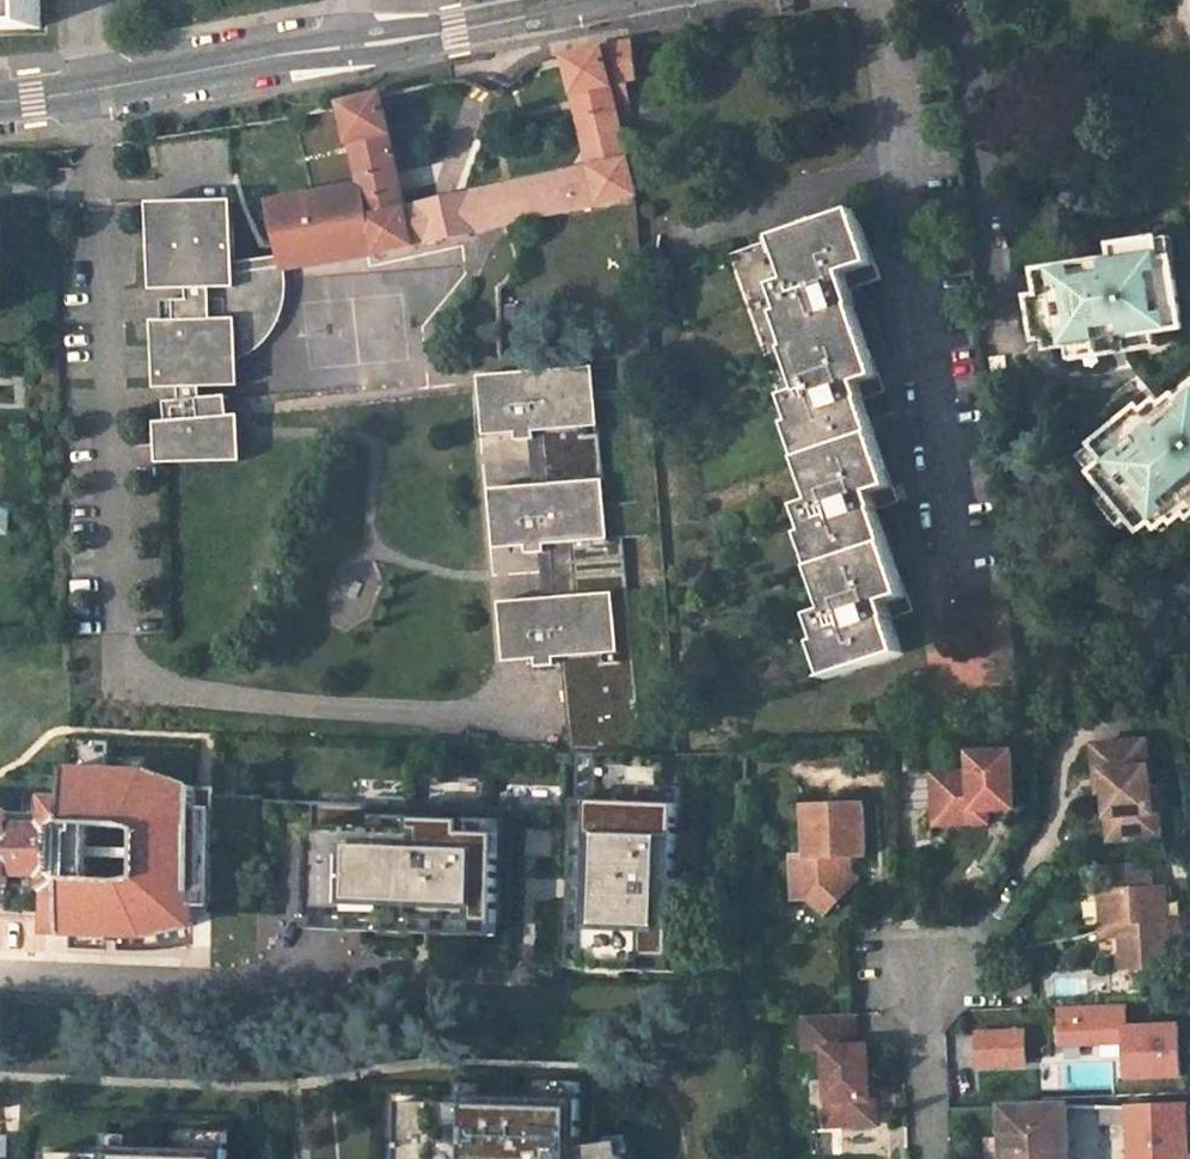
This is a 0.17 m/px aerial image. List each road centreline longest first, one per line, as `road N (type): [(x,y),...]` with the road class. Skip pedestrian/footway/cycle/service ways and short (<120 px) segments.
road 1 (secondary): [(611,0),(0,101)]

